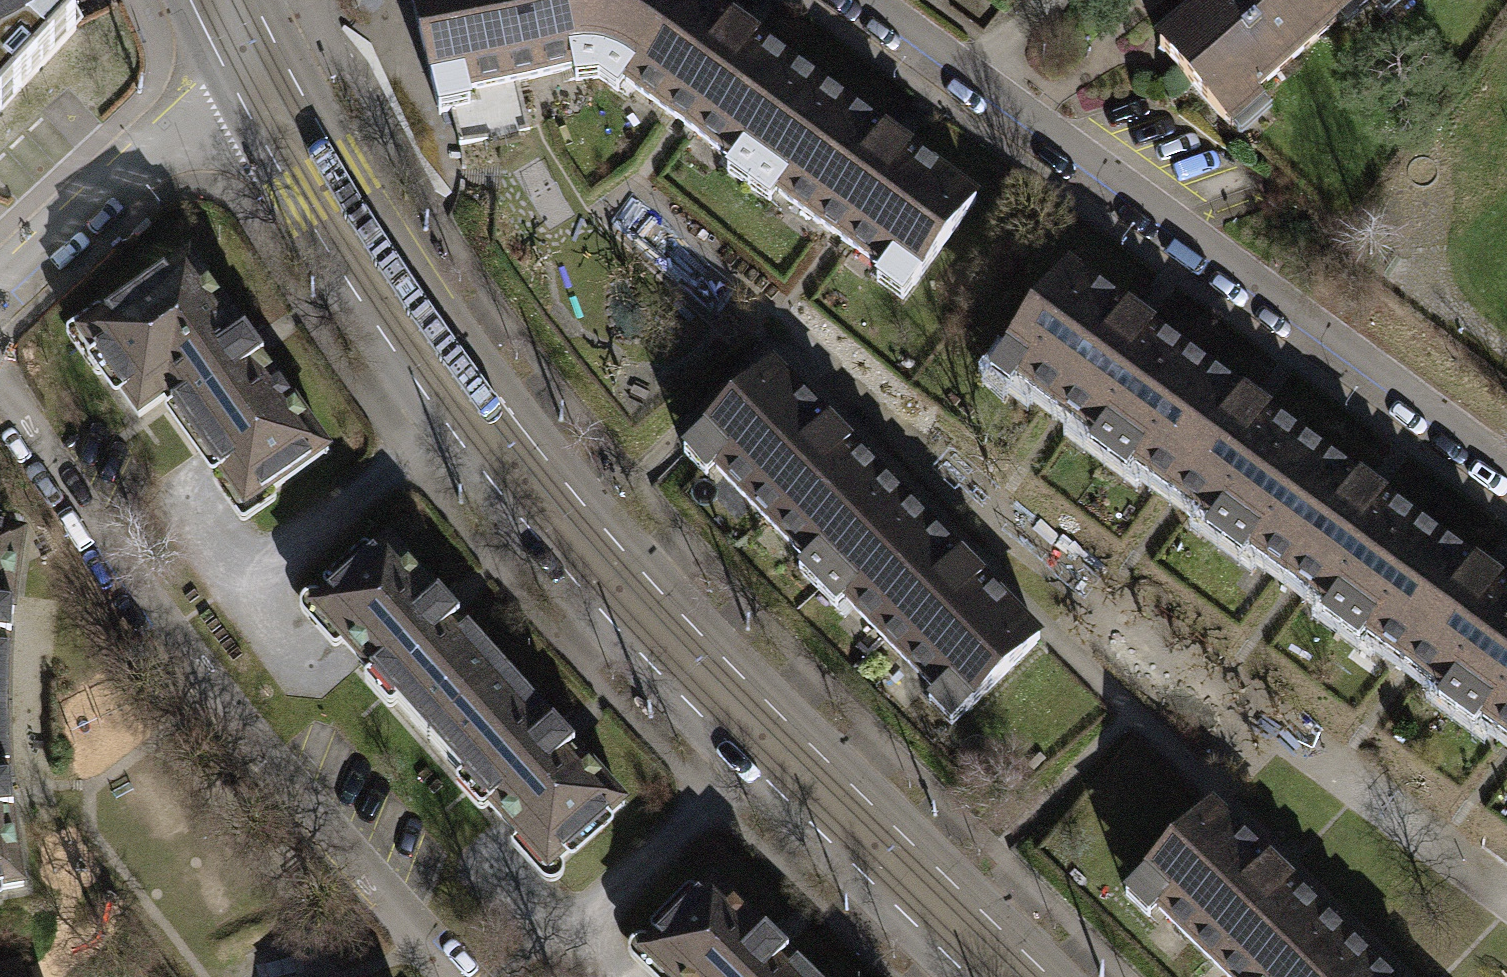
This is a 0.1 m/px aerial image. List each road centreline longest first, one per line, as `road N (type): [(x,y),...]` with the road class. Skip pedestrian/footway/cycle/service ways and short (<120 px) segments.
road 1 (tertiary): [(1001,976),(753,737),(561,530),(357,253),(247,64)]
road 2 (residential): [(862,0),(1506,463)]
road 3 (residential): [(456,976),(216,694),(0,397)]
road 4 (residential): [(0,285),(247,64)]

